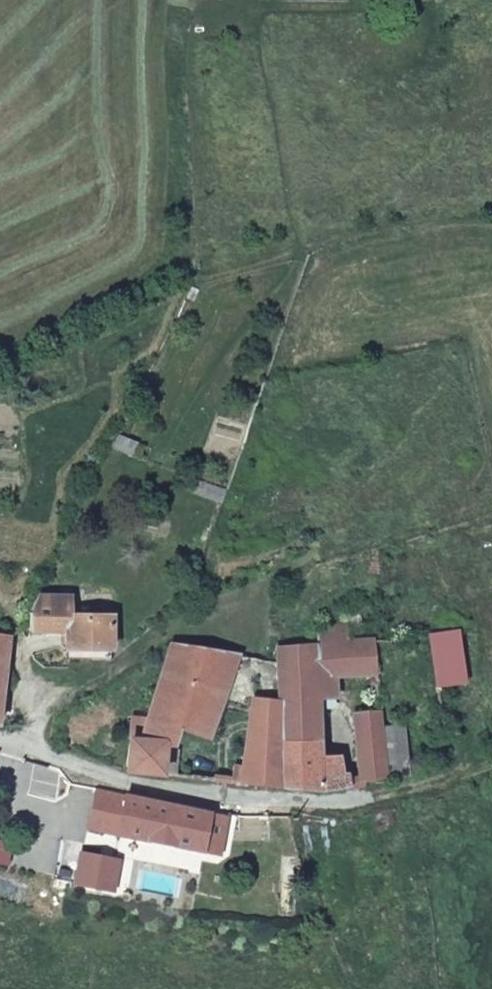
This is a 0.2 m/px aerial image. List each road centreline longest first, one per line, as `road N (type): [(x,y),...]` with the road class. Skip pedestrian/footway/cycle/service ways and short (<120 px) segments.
road 1 (unclassified): [(0,741),(142,786),(306,803),(386,795),(476,767)]
road 2 (track): [(186,0),(175,63),(187,268)]

